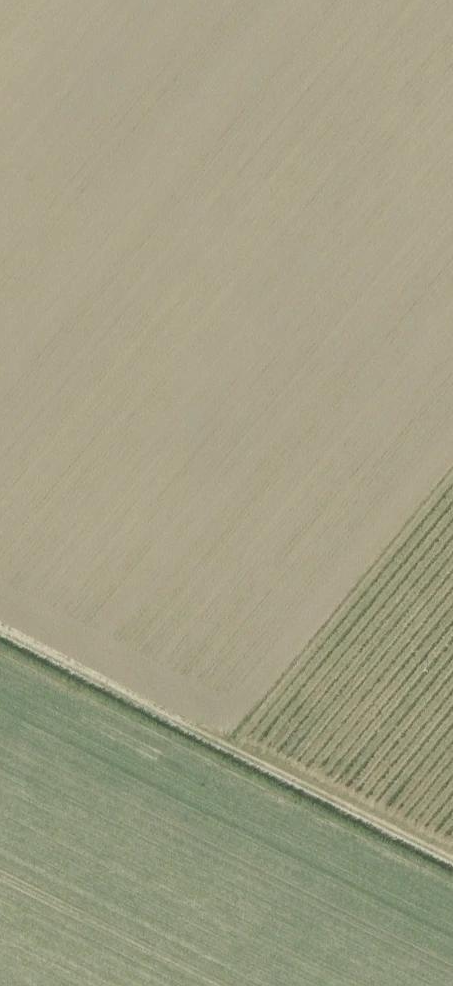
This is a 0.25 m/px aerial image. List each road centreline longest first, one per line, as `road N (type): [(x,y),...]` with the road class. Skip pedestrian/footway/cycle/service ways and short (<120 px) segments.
road 1 (track): [(0,629),(452,861)]

